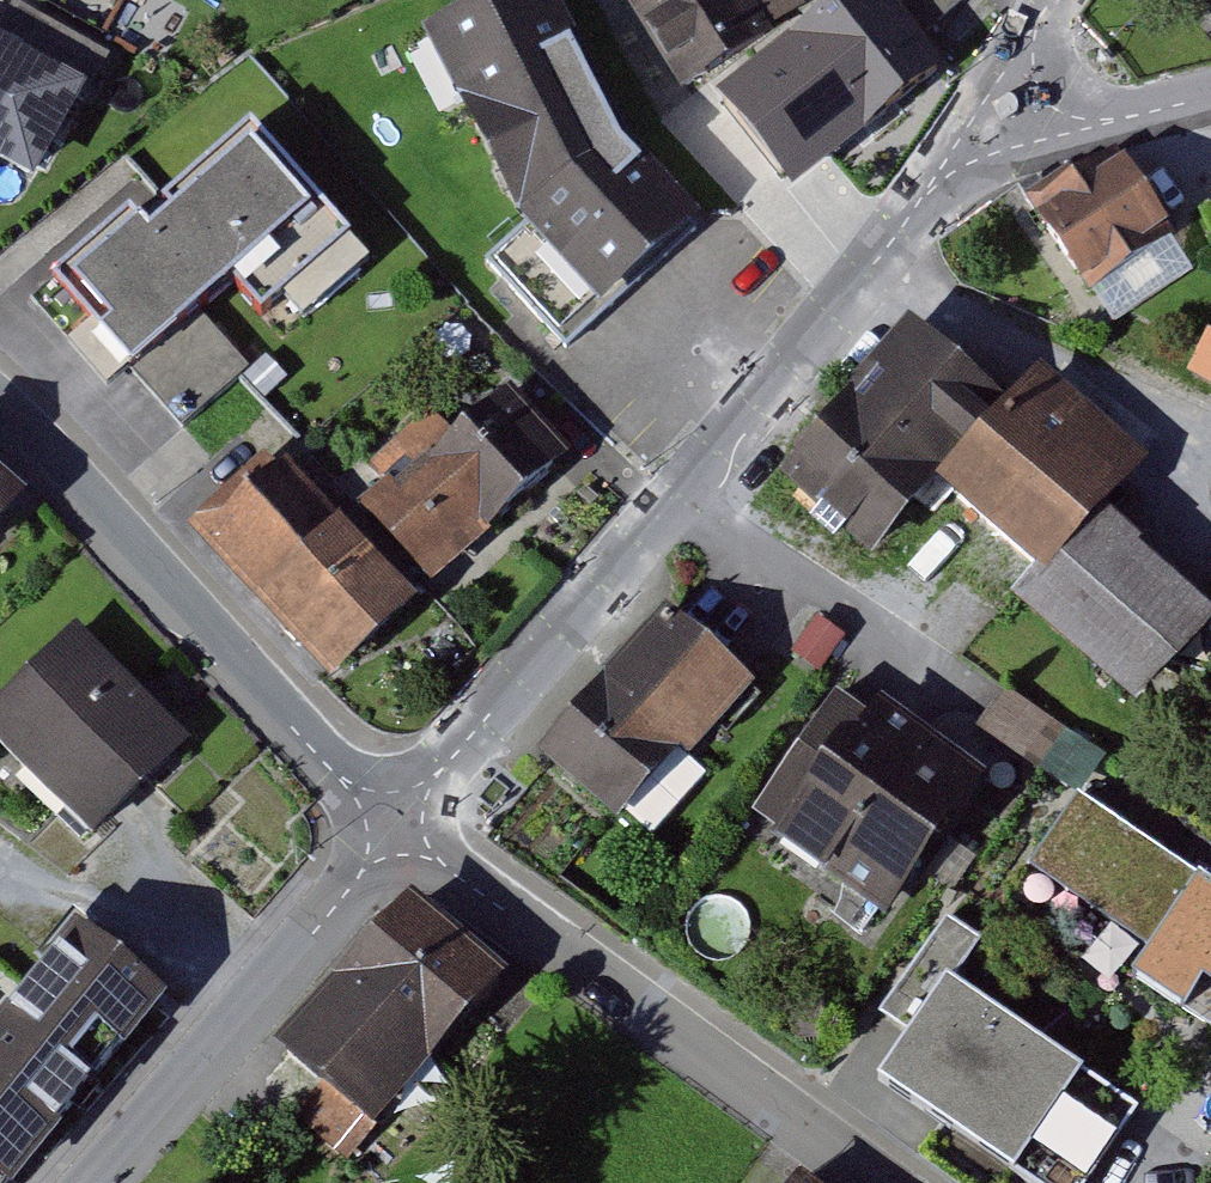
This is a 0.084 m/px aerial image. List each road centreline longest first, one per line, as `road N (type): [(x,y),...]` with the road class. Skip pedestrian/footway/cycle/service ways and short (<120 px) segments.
road 1 (residential): [(396,831),(901,231),(984,110)]
road 2 (residential): [(879,1182),(396,831)]
road 3 (residential): [(396,831),(0,403)]
road 4 (residential): [(97,1182),(396,831)]
road 5 (residential): [(984,110),(1098,126),(1210,94)]
road 6 (residential): [(984,110),(1053,0)]

